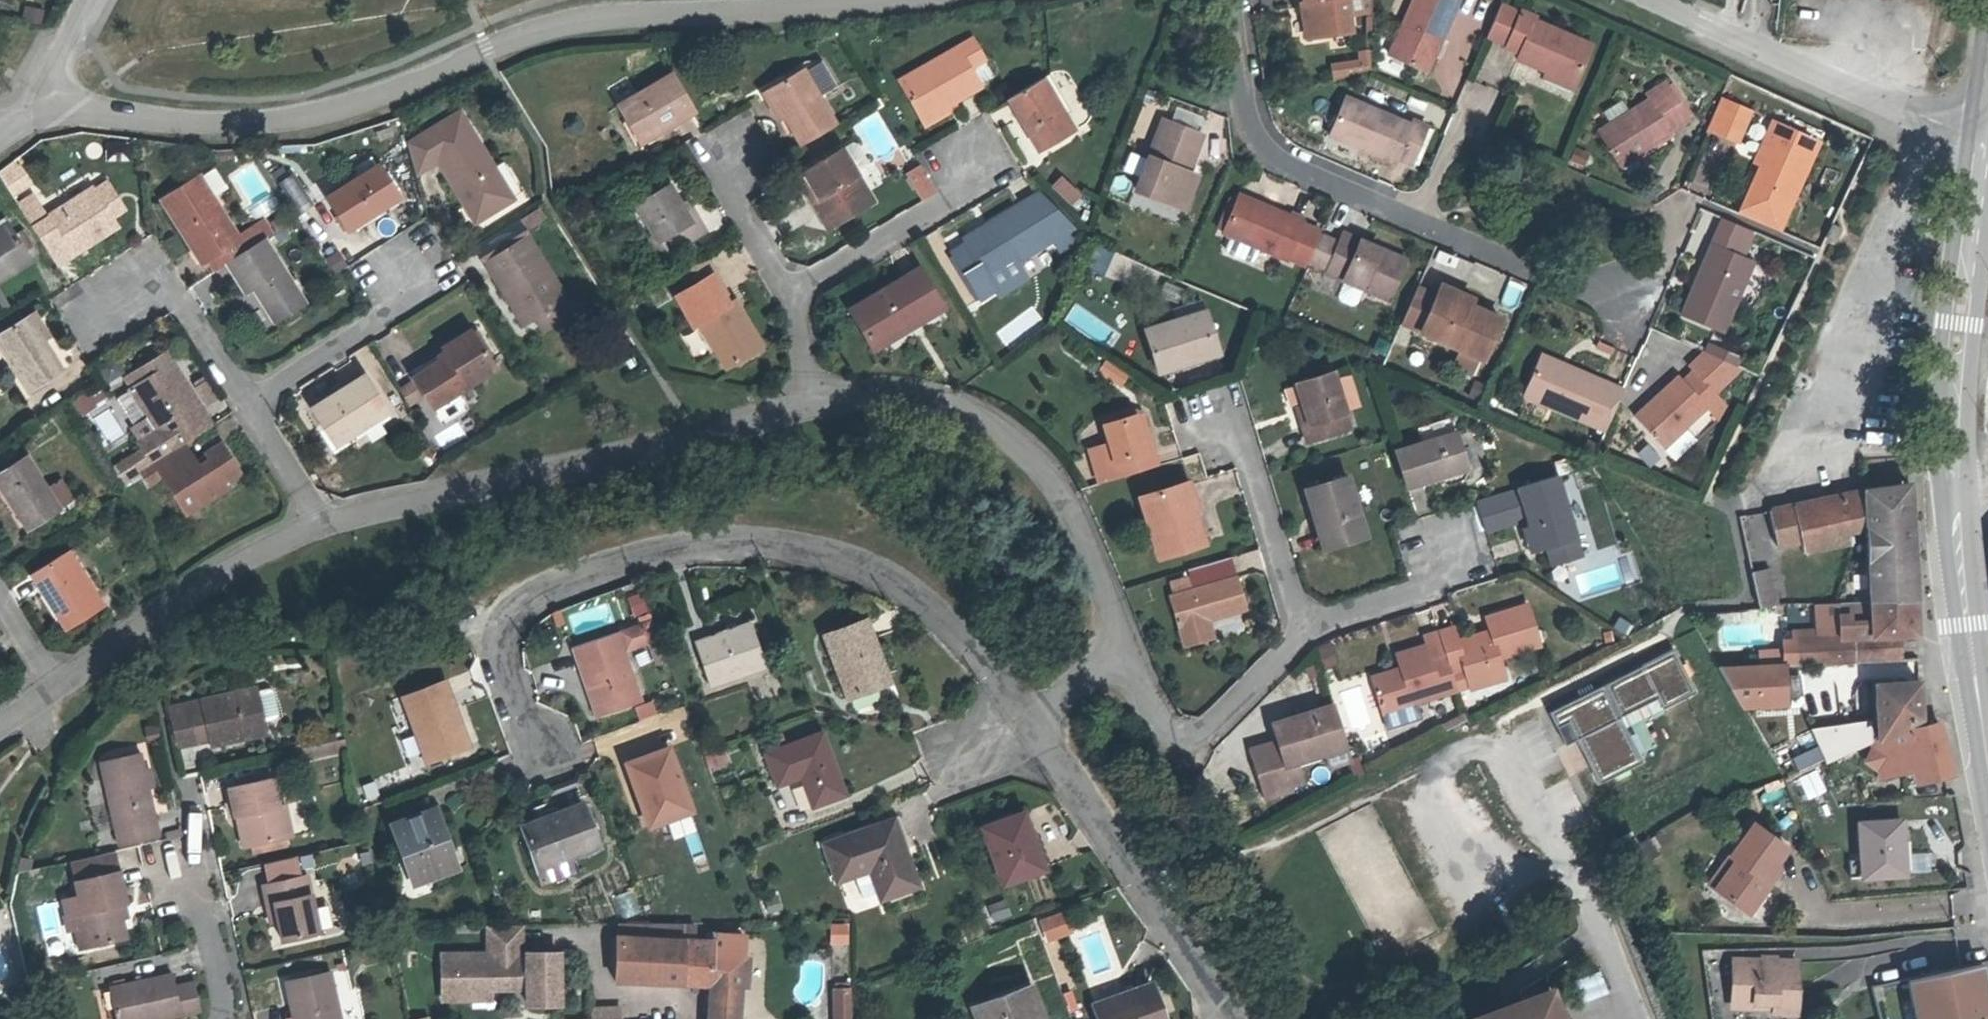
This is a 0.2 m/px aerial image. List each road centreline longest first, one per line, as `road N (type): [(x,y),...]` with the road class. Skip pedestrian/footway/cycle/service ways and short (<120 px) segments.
road 1 (residential): [(39,93),(89,113),(287,121),(404,89),(487,48),(595,16),(850,0)]
road 2 (residential): [(537,760),(501,661),(518,616),(616,564),(754,547),(878,576),(985,668),(1035,724)]
road 3 (residential): [(1635,305),(1290,168),(1262,147),(1247,113),(1230,0)]
road 4 (residential): [(314,529),(820,402)]
road 5 (residential): [(820,402),(908,396),(969,412),(1035,462),(1112,603),(1120,652)]
road 6 (primary): [(1983,137),(1952,399),(1955,502)]
road 7 (residential): [(1650,0),(1922,122),(1983,137)]
road 8 (residential): [(1035,724),(1225,1018)]
road 9 (residential): [(58,686),(221,573),(314,529)]
road 10 (residential): [(1120,652),(1153,720),(1186,740),(1220,721),(1302,632)]
road 11 (primary): [(1955,502),(1987,769)]
road 12 (residential): [(977,156),(955,197),(794,293)]
road 13 (residential): [(1609,949),(1507,744)]
road 14 (residential): [(102,308),(156,277),(250,404)]
road 15 (residential): [(1302,632),(1239,428)]
road 16 (residential): [(406,272),(382,318),(250,404)]
road 17 (residential): [(1302,632),(1433,589),(1460,528)]
road 18 (residential): [(188,837),(222,1018)]
road 19 (residential): [(734,157),(727,184),(794,293)]
road 20 (residential): [(250,404),(314,529)]

